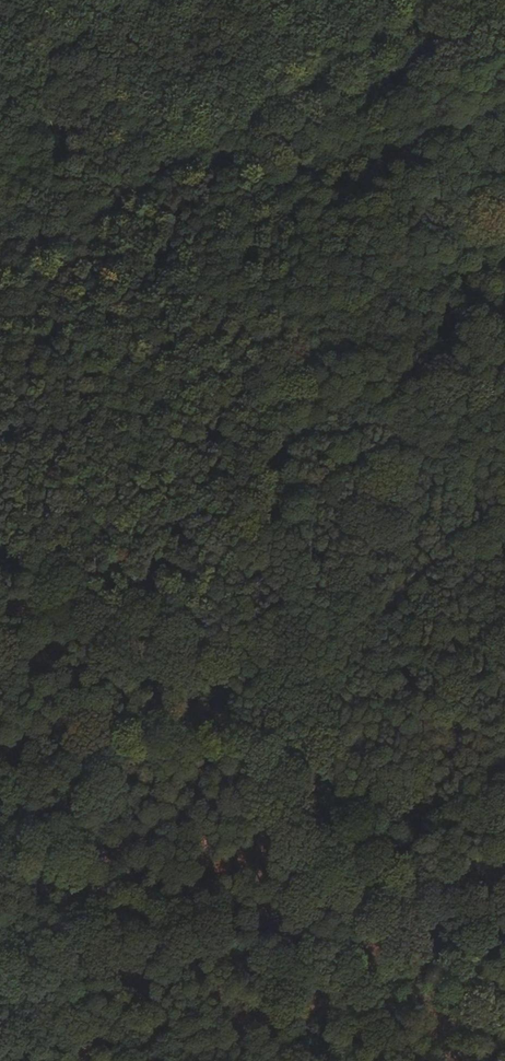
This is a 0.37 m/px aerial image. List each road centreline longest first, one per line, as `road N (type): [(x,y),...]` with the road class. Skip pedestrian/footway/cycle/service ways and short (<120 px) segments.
road 1 (track): [(0,557),(171,674),(258,765),(374,809),(504,822)]
road 2 (track): [(455,0),(0,273)]

